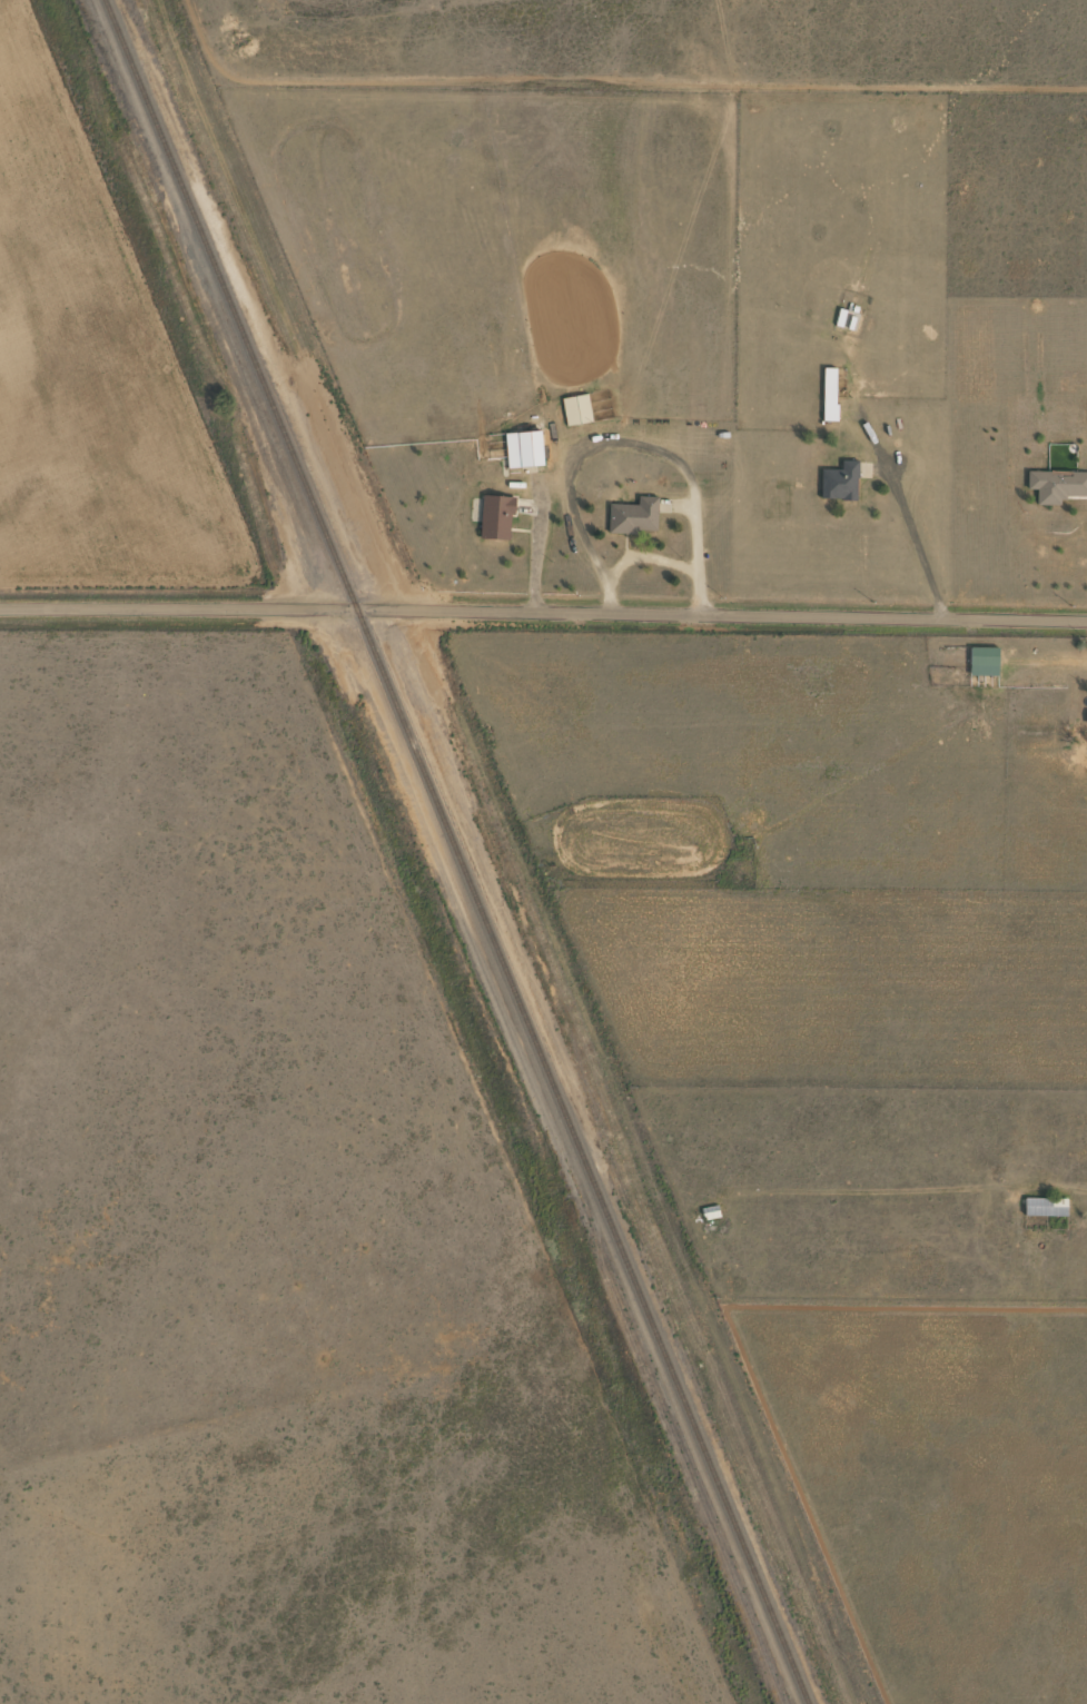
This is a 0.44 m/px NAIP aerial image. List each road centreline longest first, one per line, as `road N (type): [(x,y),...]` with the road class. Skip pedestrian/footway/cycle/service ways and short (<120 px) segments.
road 1 (residential): [(0,607),(1086,619)]

